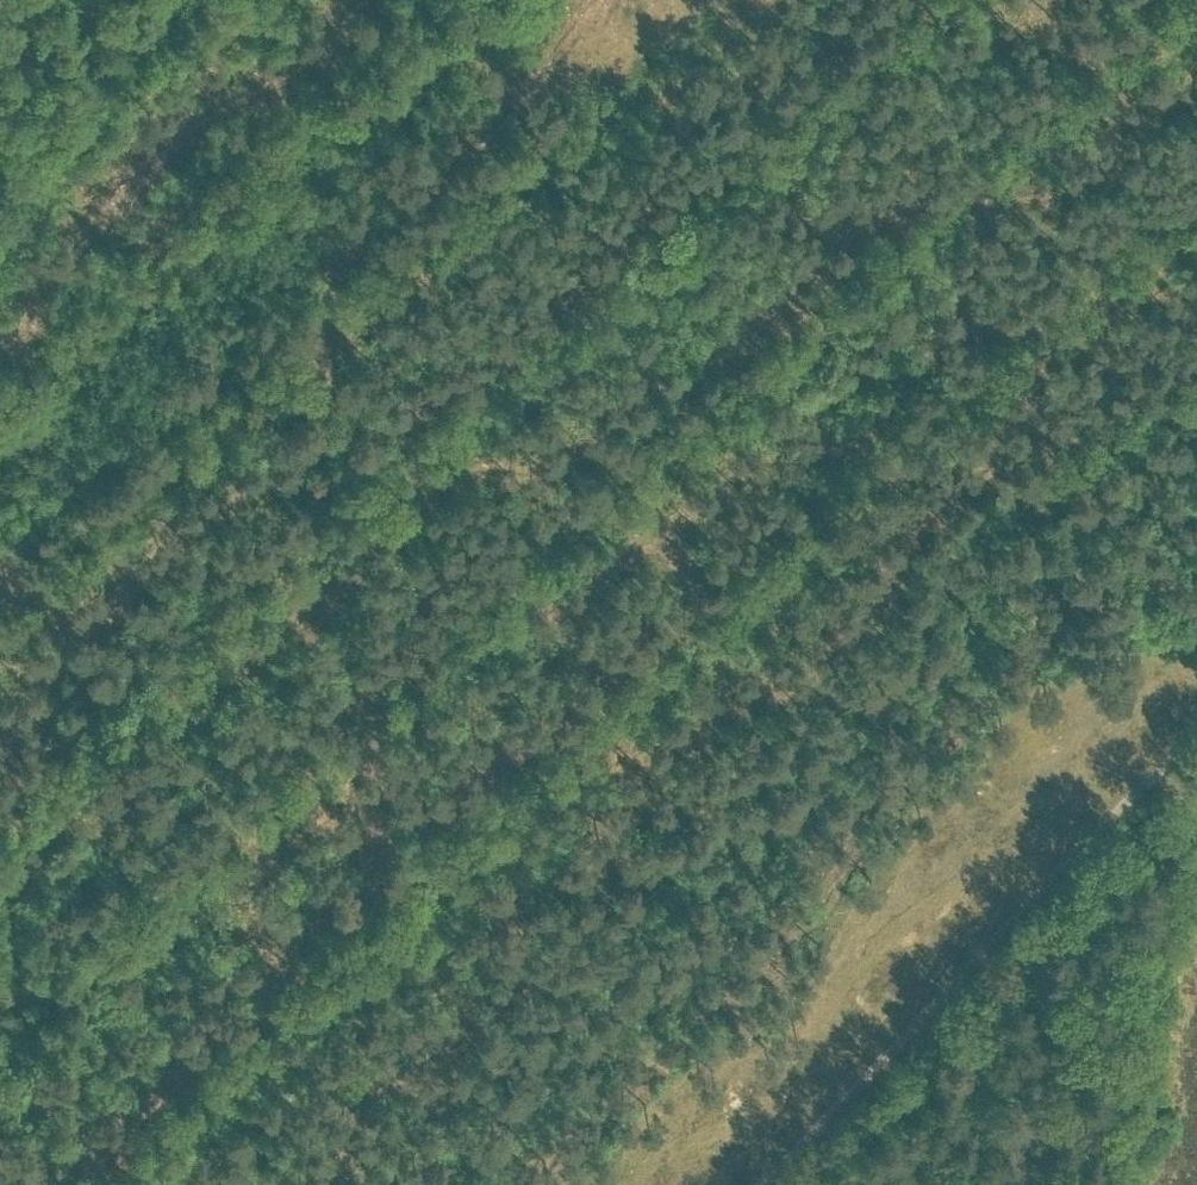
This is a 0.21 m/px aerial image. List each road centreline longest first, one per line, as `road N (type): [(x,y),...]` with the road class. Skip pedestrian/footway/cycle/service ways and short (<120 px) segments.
road 1 (track): [(774,1184),(1196,726)]
road 2 (track): [(0,183),(164,0)]

